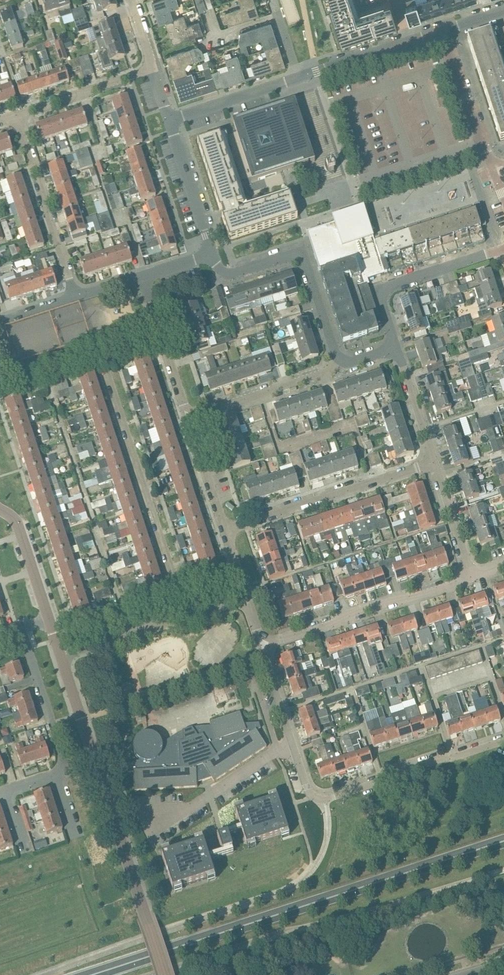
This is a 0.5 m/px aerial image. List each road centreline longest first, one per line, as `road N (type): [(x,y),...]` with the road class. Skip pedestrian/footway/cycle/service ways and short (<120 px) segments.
road 1 (secondary): [(97,974),(503,841)]
road 2 (residential): [(503,740),(315,799),(261,645)]
road 3 (residential): [(164,974),(61,657)]
road 4 (residential): [(186,617),(97,343)]
road 5 (residential): [(471,577),(261,645)]
road 6 (residential): [(226,531),(433,461)]
road 7 (residential): [(75,296),(17,116)]
road 8 (residential): [(397,347),(384,305),(394,285),(503,249)]
road 9 (residential): [(189,417),(340,367)]
road 10 (residential): [(54,775),(64,761),(21,628)]
road 11 (residential): [(299,77),(440,31)]
road 12 (residential): [(440,31),(494,169)]
road 13 (residential): [(17,116),(153,70)]
road 14 (residential): [(170,120),(213,254)]
road 15 (residential): [(170,120),(299,77)]
road 16 (residential): [(61,657),(186,617)]
road 17 (residential): [(49,619),(19,527),(0,509)]
road 18 (residential): [(471,577),(433,461)]

